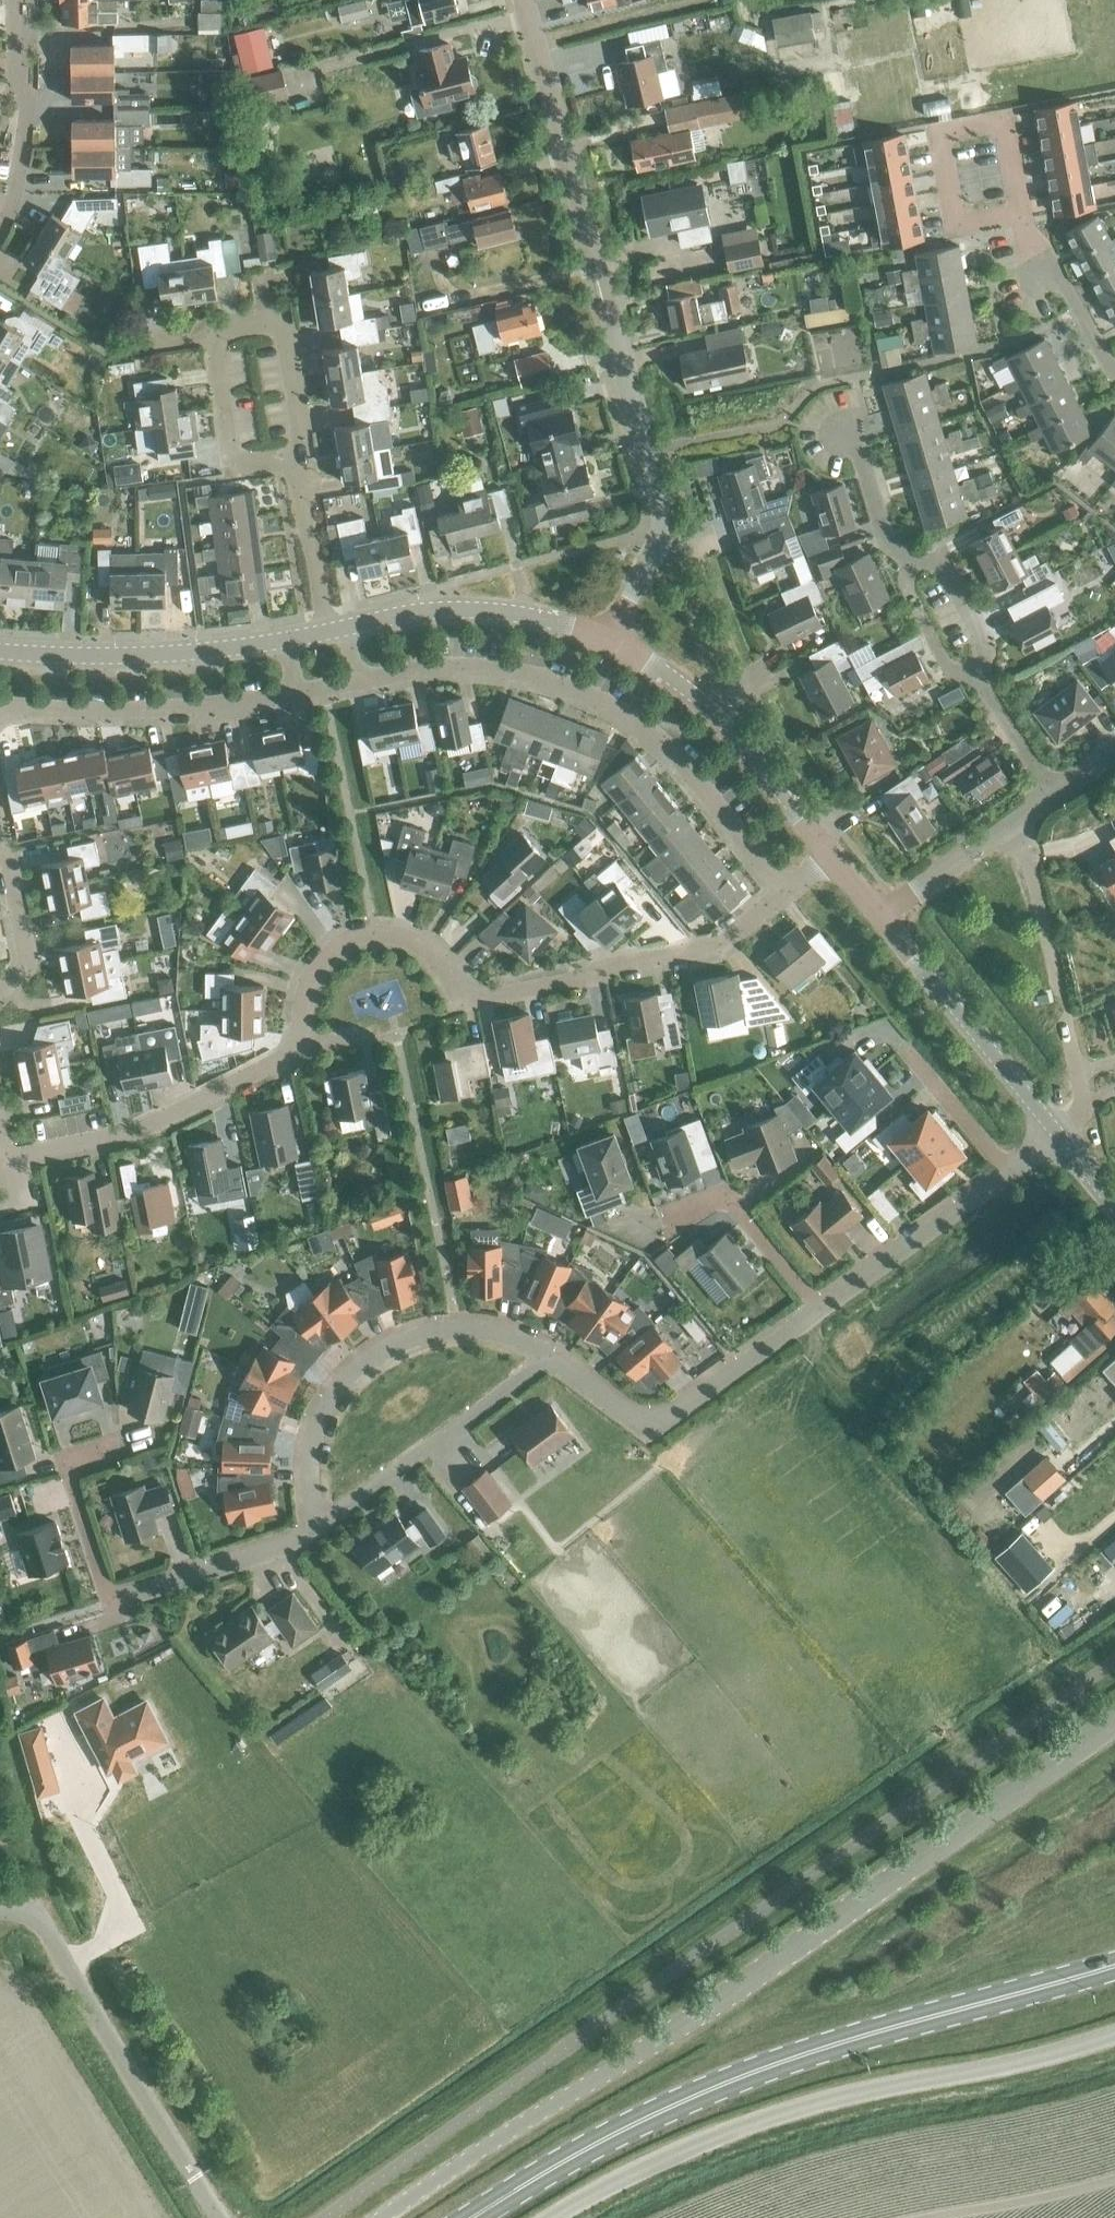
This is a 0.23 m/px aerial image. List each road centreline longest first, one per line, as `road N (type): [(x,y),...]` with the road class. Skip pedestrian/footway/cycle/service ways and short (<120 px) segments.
road 1 (unclassified): [(1114,1719),(659,2039),(381,2217)]
road 2 (primary): [(470,2217),(585,2149),(754,2071),(1114,1964)]
road 3 (residential): [(300,1047),(305,989),(343,939),(372,931),(404,938),(435,957),(464,1005),(714,950),(788,894)]
road 4 (unclassified): [(553,2217),(653,2162),(743,2126),(1114,2036)]
road 5 (residential): [(788,894),(649,730),(566,687),(458,670),(358,682)]
road 6 (residential): [(647,449),(608,311),(610,287),(577,226),(522,0)]
road 7 (residential): [(647,449),(772,425),(826,383),(1011,344),(1080,309)]
road 8 (residential): [(318,1523),(301,1538),(106,1603),(58,1453),(114,1437)]
road 9 (residential): [(221,2217),(39,1926),(19,1907),(0,1907)]
road 10 (residential): [(318,1523),(314,1459),(329,1406),(351,1370),(409,1337),(458,1324),(514,1334),(551,1355)]
road 11 (residential): [(299,462),(281,328),(211,337),(235,472)]
road 12 (residential): [(824,1304),(648,1428),(551,1355)]
road 13 (residential): [(5,1158),(133,1133),(300,1047)]
road 14 (tertiary): [(833,856),(703,703),(613,639)]
road 15 (residential): [(295,692),(162,709),(0,701)]
road 16 (residential): [(980,670),(984,643),(946,567),(886,536),(852,428)]
road 17 (residential): [(1029,212),(1011,118),(938,131),(955,224),(979,220)]
road 18 (tertiary): [(287,639),(166,652),(0,650)]
road 19 (residential): [(551,1355),(318,1523)]
road 20 (tertiary): [(1060,1135),(887,915)]
road 21 (tertiary): [(613,639),(512,616),(442,610),(348,627)]
road 22 (residential): [(0,231),(16,196),(28,110),(16,76),(13,0)]
road 23 (residential): [(1011,1170),(824,1304)]
road 24 (residential): [(824,1304),(728,1198),(663,1218)]
road 25 (residential): [(613,639),(662,526),(647,449)]
road 26 (residential): [(0,810),(28,962),(0,988)]
road 27 (residential): [(1059,997),(1028,852),(1010,824)]
road 28 (residential): [(324,632),(299,462)]
road 29 (residential): [(906,1046),(1011,1170)]
road 30 (residential): [(887,915),(1010,824)]
road 31 (residential): [(1051,793),(980,670)]
road 32 (residential): [(1060,1135),(1082,1100),(1064,1018)]

